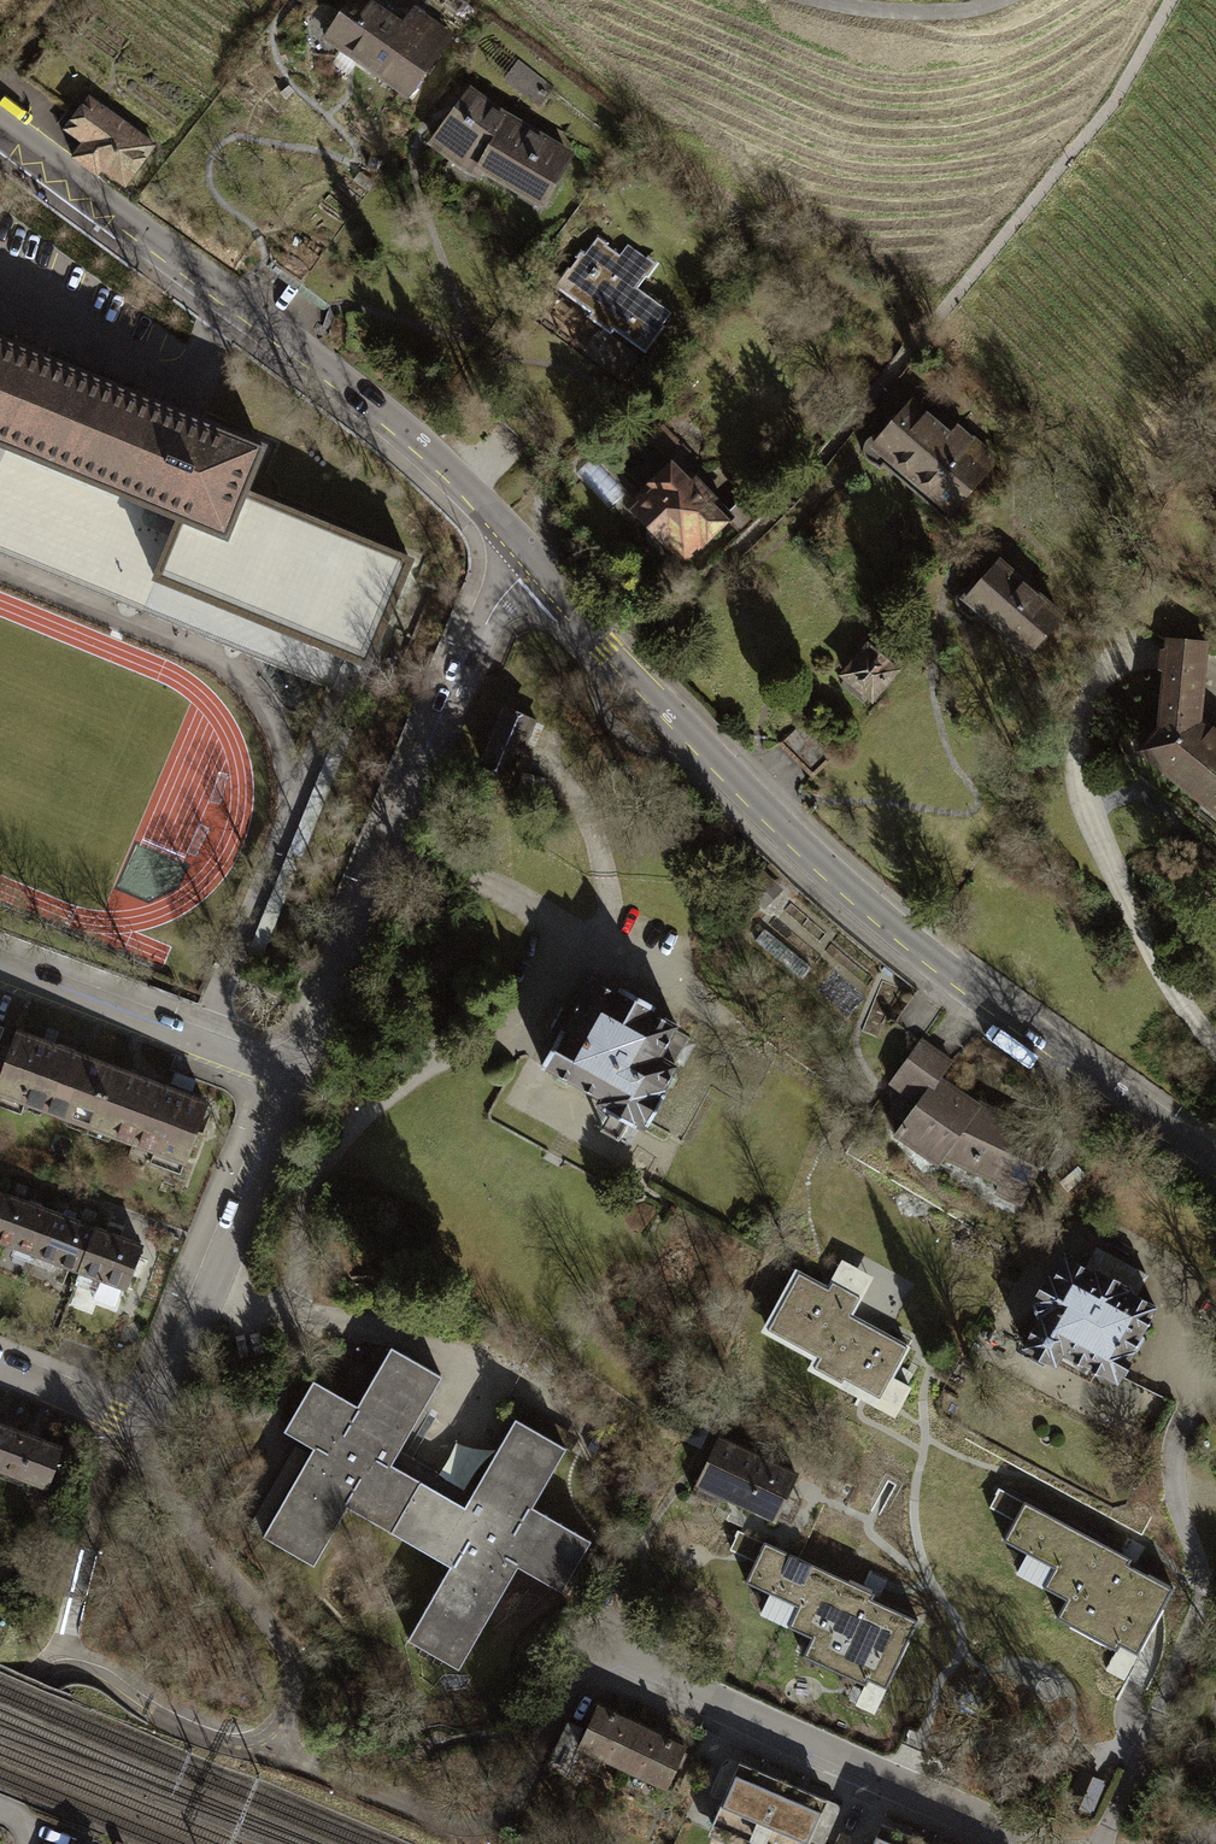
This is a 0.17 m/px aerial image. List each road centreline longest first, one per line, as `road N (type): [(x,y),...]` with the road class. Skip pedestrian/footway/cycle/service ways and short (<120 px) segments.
road 1 (tertiary): [(528,565),(772,823),(893,934),(1215,1171)]
road 2 (tertiary): [(0,127),(358,391),(528,565)]
road 3 (residential): [(291,1079),(474,642),(528,565)]
road 4 (residential): [(0,1370),(122,1419),(157,1409),(291,1079)]
road 5 (residential): [(617,1662),(1037,1843)]
road 6 (residential): [(0,968),(291,1079)]

